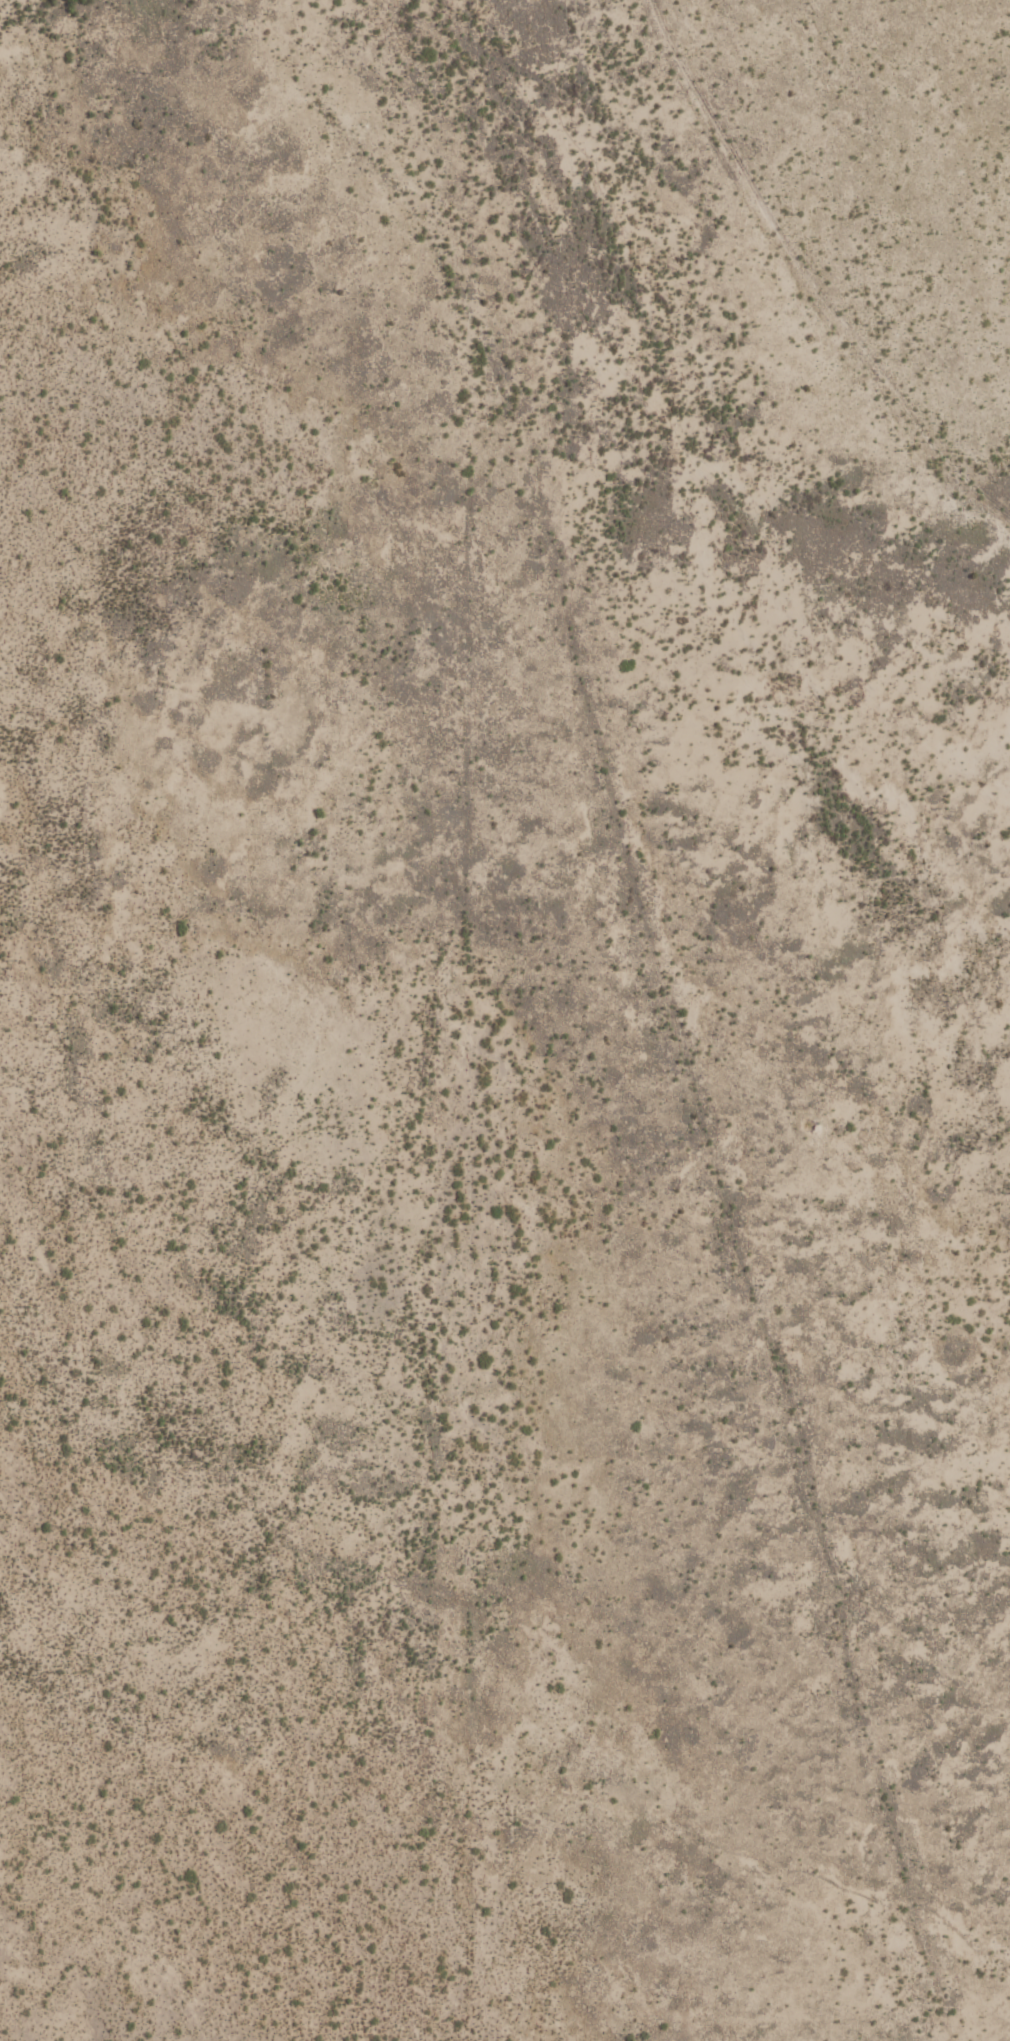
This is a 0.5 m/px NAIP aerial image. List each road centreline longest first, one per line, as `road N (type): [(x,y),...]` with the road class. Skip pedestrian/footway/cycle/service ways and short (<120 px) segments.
road 1 (residential): [(1009,517),(909,427),(683,130),(615,0)]

